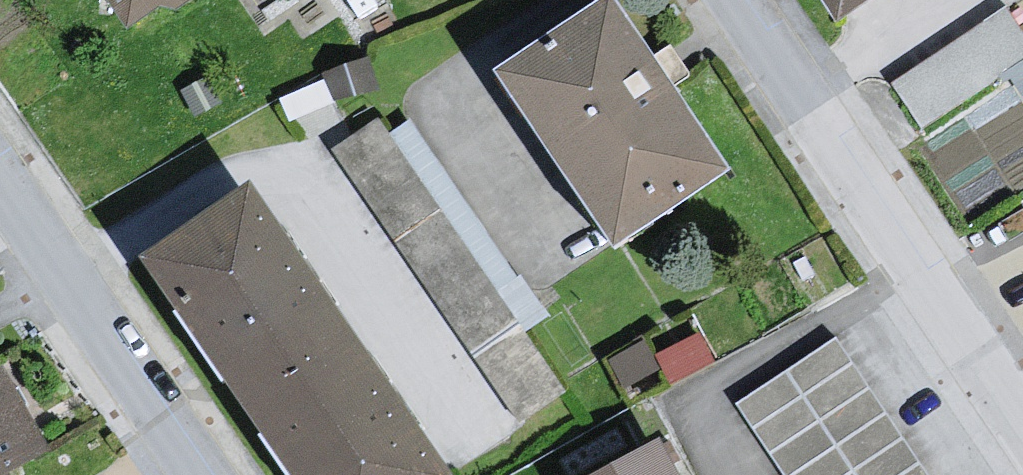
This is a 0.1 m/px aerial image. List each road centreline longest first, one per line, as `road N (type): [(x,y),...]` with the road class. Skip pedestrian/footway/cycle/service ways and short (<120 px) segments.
road 1 (residential): [(735,0),(1022,424)]
road 2 (residential): [(0,188),(197,474)]

